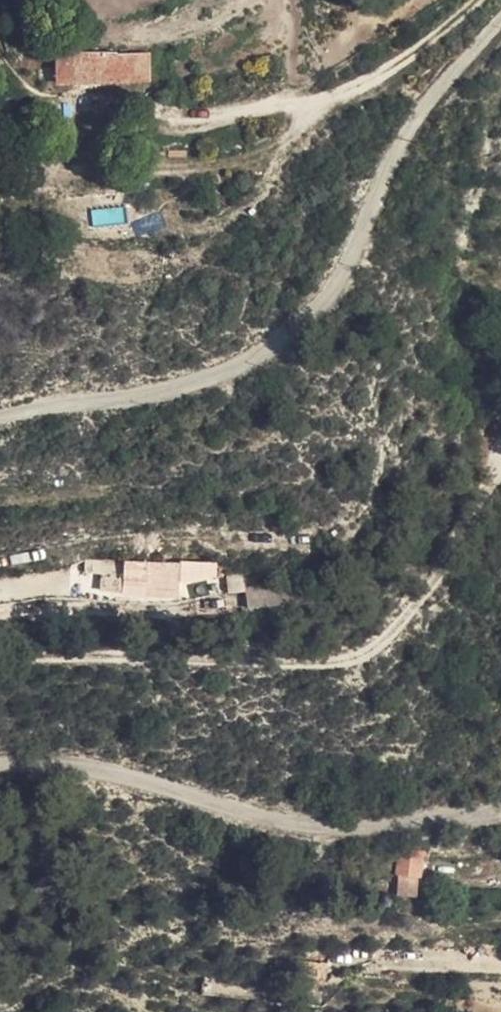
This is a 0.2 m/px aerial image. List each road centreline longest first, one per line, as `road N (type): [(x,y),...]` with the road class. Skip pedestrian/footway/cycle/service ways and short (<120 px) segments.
road 1 (unclassified): [(500,18),(416,111),(378,179),(346,275),(304,321),(251,362),(204,379),(0,421)]
road 2 (track): [(0,656),(272,666),(379,651),(433,595),(500,478)]
road 3 (unclassified): [(0,764),(109,772),(328,832),(500,809)]

